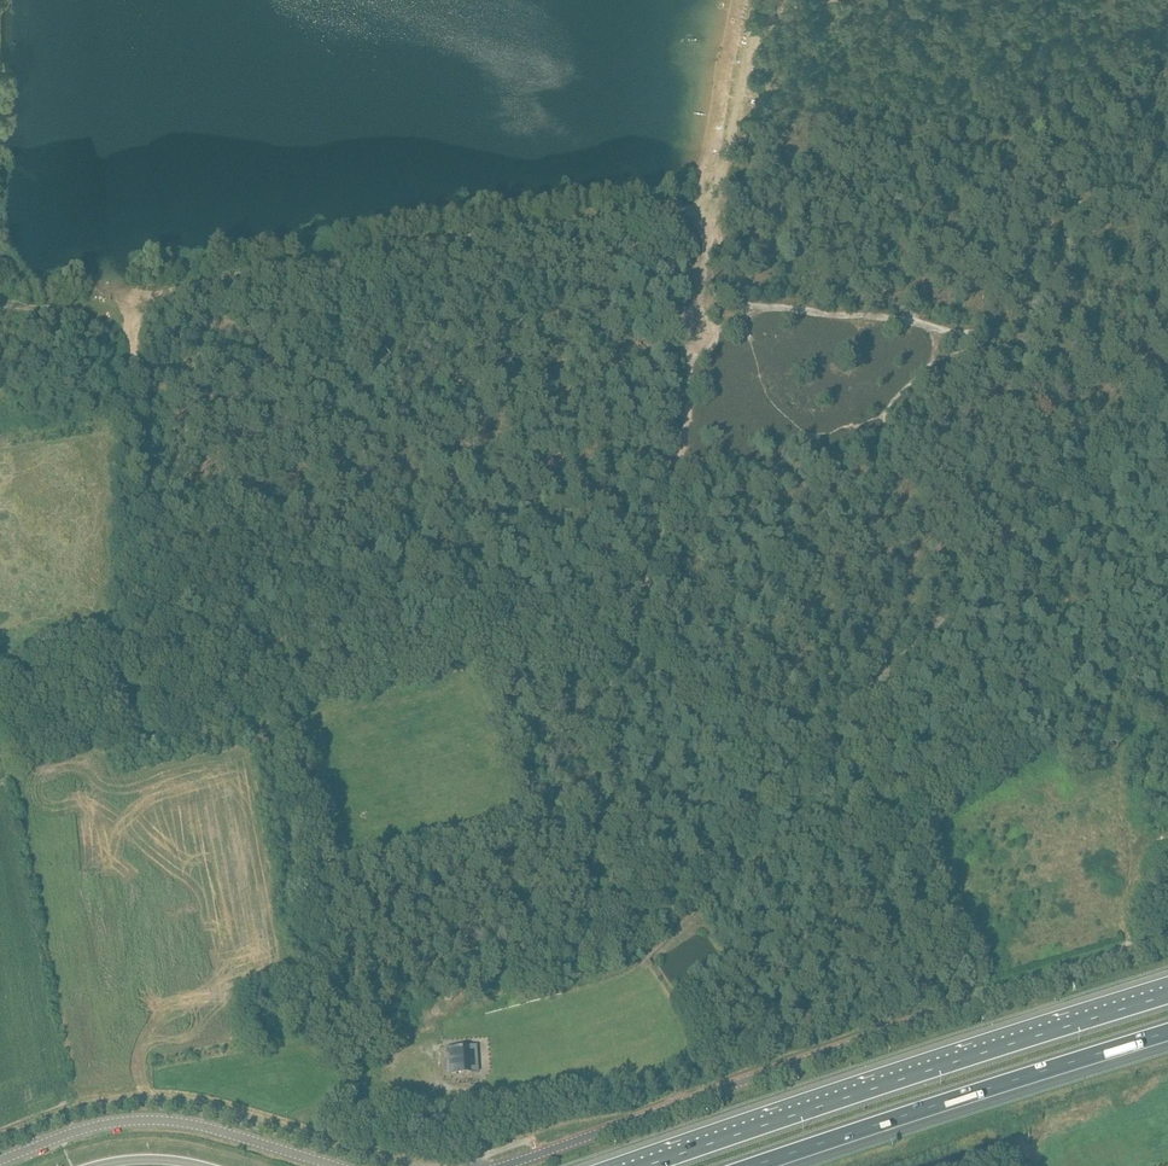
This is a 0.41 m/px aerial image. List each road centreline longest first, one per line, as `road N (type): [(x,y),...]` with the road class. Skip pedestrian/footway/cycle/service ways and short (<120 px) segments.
road 1 (unclassified): [(503,1165),(1167,939)]
road 2 (motorway): [(1167,995),(646,1165)]
road 3 (motorway): [(753,1165),(1167,1033)]
road 4 (unclassified): [(0,1163),(87,1129),(161,1120),(333,1165)]

